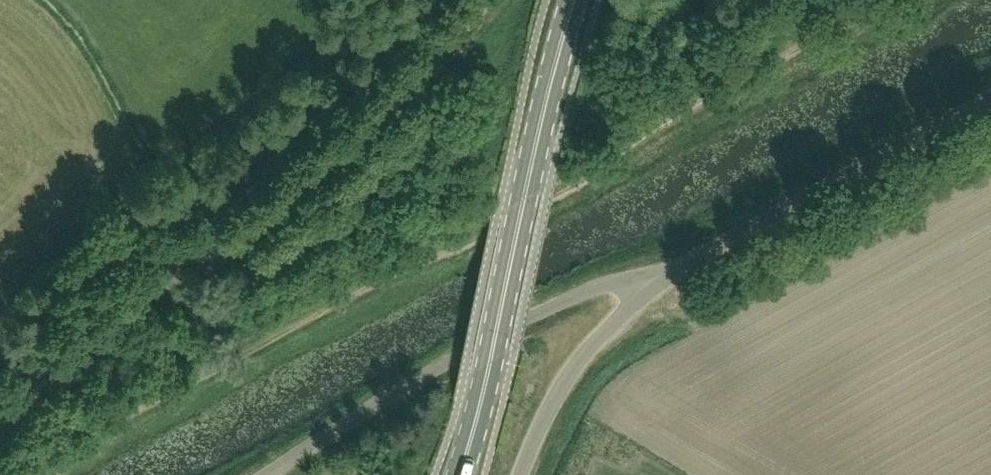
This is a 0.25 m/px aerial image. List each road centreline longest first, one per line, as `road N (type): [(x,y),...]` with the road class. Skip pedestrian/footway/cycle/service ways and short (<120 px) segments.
road 1 (track): [(886,0),(649,130),(554,199),(486,235),(337,301),(8,474)]
road 2 (unclassified): [(0,436),(97,341),(262,233),(502,0)]
road 3 (primary): [(459,474),(573,0)]
road 4 (unclassified): [(264,474),(340,423),(564,302),(624,281),(657,285)]
road 5 (unclassified): [(657,285),(990,99)]
road 6 (unclassified): [(520,474),(582,356),(657,285)]

